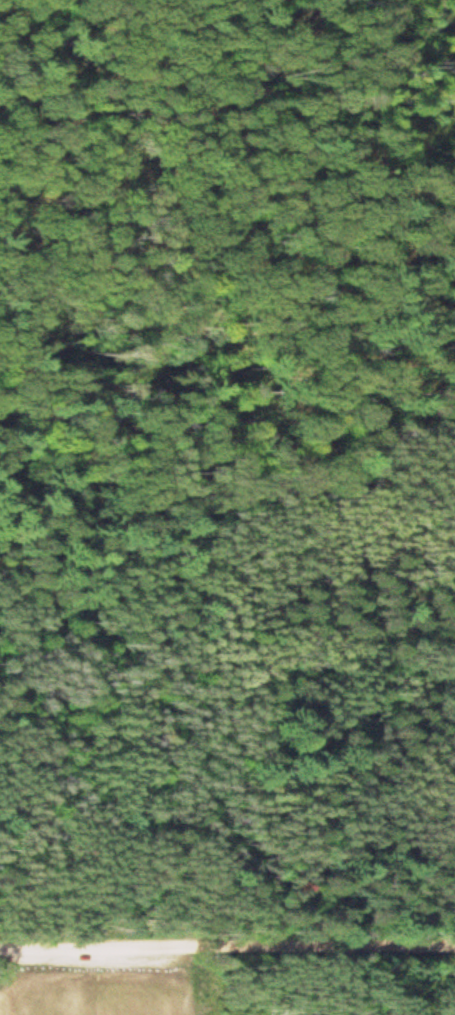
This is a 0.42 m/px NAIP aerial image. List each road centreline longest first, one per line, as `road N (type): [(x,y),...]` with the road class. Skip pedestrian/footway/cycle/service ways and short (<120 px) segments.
road 1 (residential): [(454,944),(0,944)]

